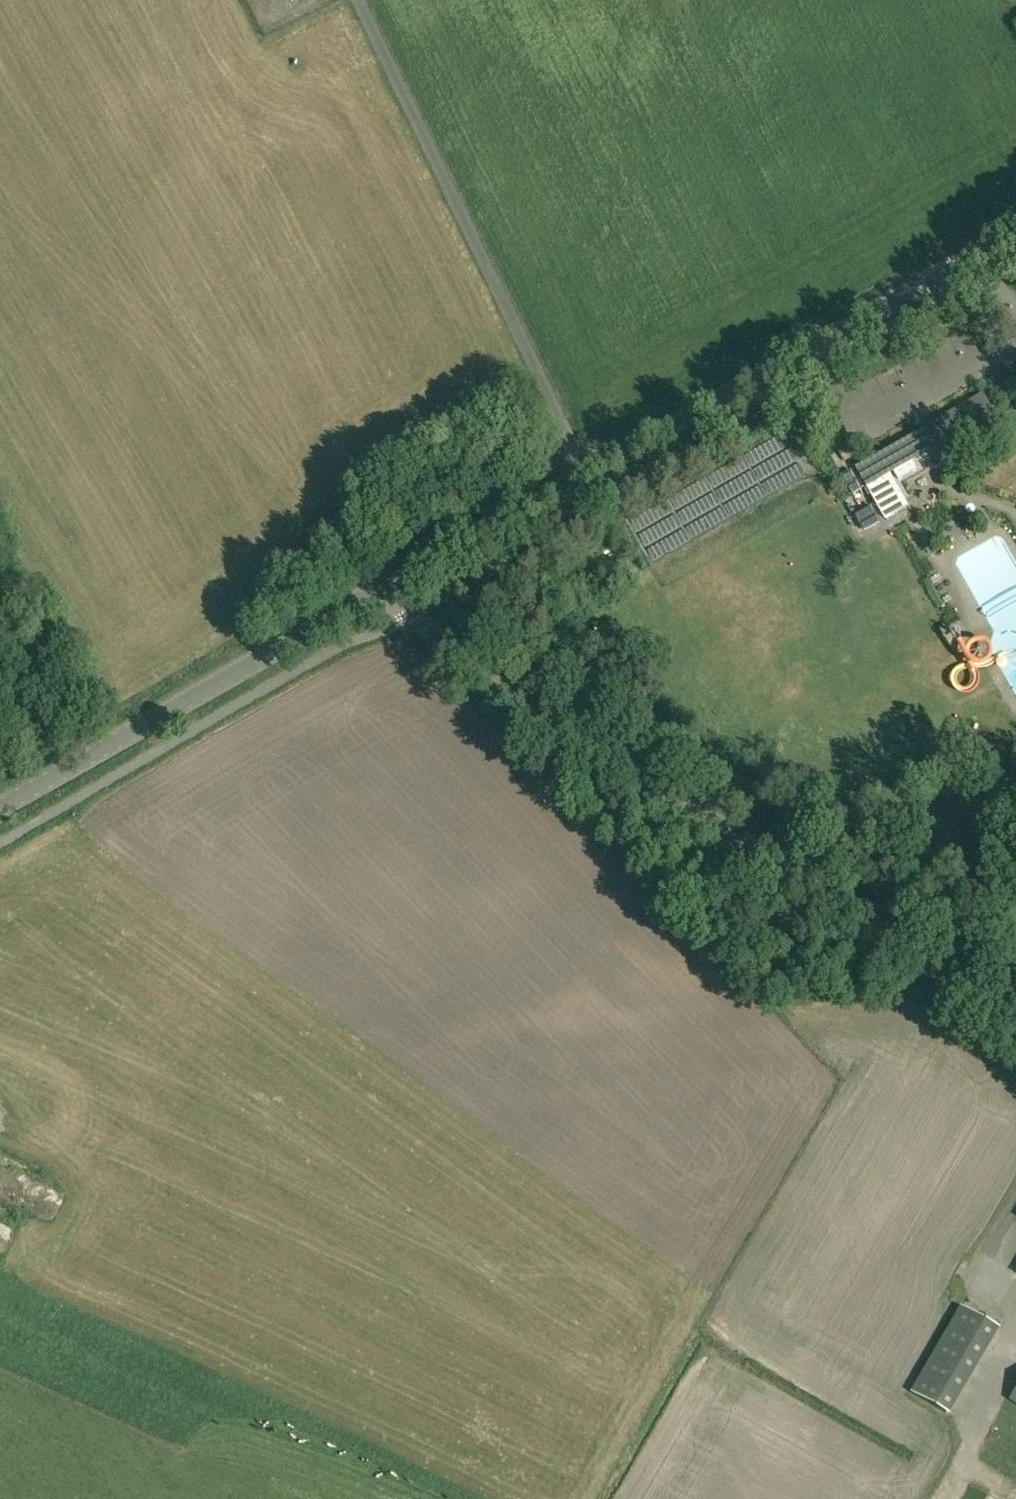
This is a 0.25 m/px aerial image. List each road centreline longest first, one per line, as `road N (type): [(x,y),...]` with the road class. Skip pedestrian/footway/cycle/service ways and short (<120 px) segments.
road 1 (unclassified): [(1015,1026),(717,831),(411,619),(385,589)]
road 2 (tertiary): [(385,589),(1015,238)]
road 3 (tertiary): [(0,810),(385,589)]

